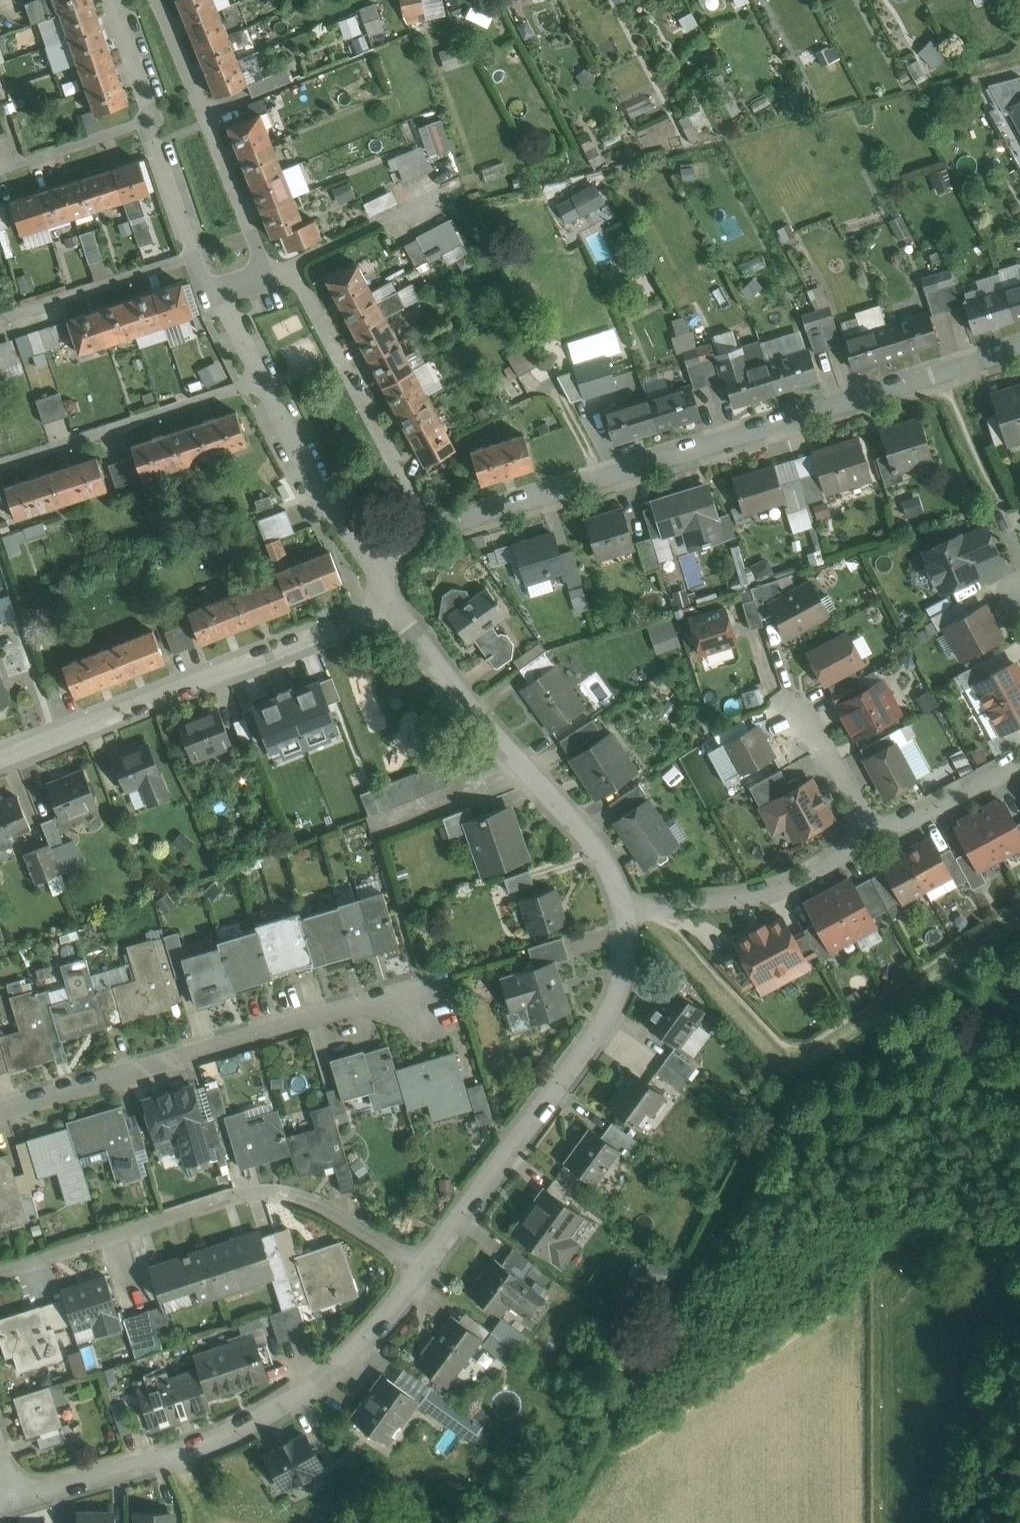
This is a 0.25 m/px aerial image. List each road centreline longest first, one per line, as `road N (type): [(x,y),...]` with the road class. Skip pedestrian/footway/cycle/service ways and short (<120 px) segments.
road 1 (residential): [(359,561),(1019,348)]
road 2 (residential): [(107,0),(217,311),(307,488),(359,561)]
road 3 (residential): [(10,1495),(216,1439),(285,1403),(365,1339),(424,1268)]
road 4 (residential): [(0,1273),(254,1194),(324,1205),(424,1268)]
road 5 (residential): [(0,1108),(356,1004),(425,1005)]
road 6 (residential): [(424,1268),(597,1037),(618,994),(626,900)]
road 7 (residential): [(626,900),(683,905),(791,881),(1019,761)]
road 8 (residential): [(0,760),(394,605)]
road 9 (residential): [(394,605),(601,853),(626,900)]

